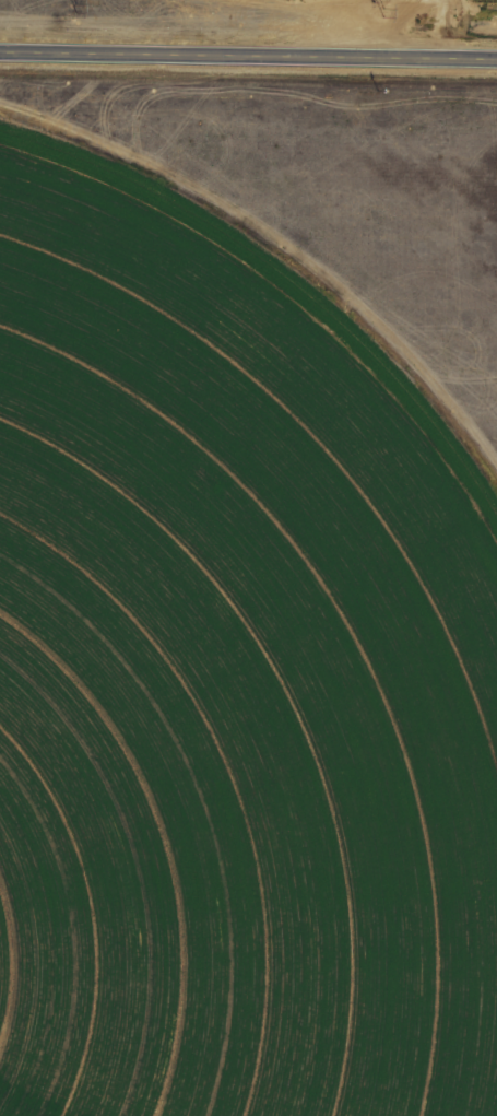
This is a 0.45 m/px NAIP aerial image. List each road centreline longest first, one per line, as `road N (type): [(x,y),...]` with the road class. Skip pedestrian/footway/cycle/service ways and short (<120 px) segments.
road 1 (secondary): [(496,59),(0,52)]

